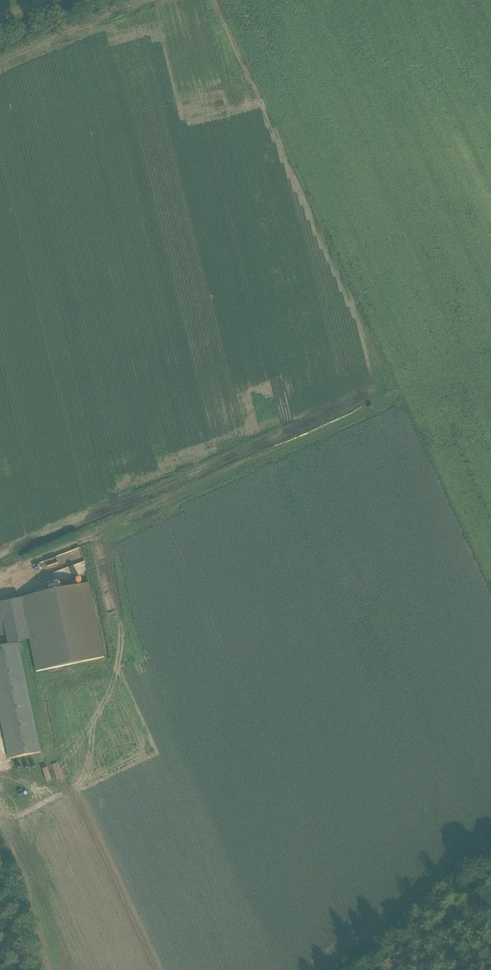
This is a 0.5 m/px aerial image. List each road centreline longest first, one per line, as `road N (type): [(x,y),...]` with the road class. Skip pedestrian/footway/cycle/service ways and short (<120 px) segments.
road 1 (track): [(380,403),(30,563),(12,580)]
road 2 (track): [(319,969),(490,842)]

